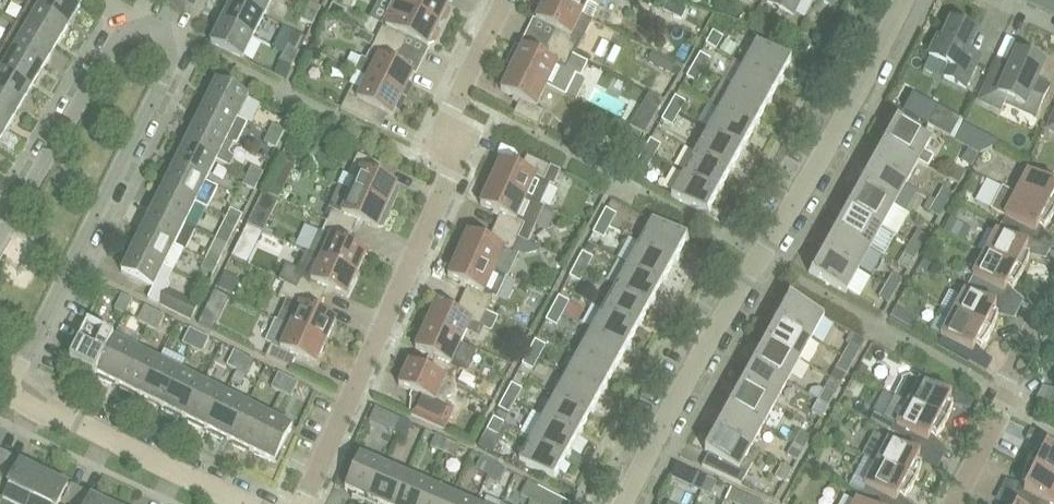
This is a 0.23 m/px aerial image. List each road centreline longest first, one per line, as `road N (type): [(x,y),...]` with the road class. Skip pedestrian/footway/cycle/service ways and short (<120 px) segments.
road 1 (residential): [(624,503),(903,0)]
road 2 (residential): [(303,503),(452,174),(451,111),(507,0)]
road 3 (residential): [(7,394),(170,67),(158,26)]
road 4 (residential): [(0,236),(117,40),(132,25),(158,26)]
road 5 (residential): [(246,503),(7,394)]
road 6 (residential): [(954,503),(1053,292)]

